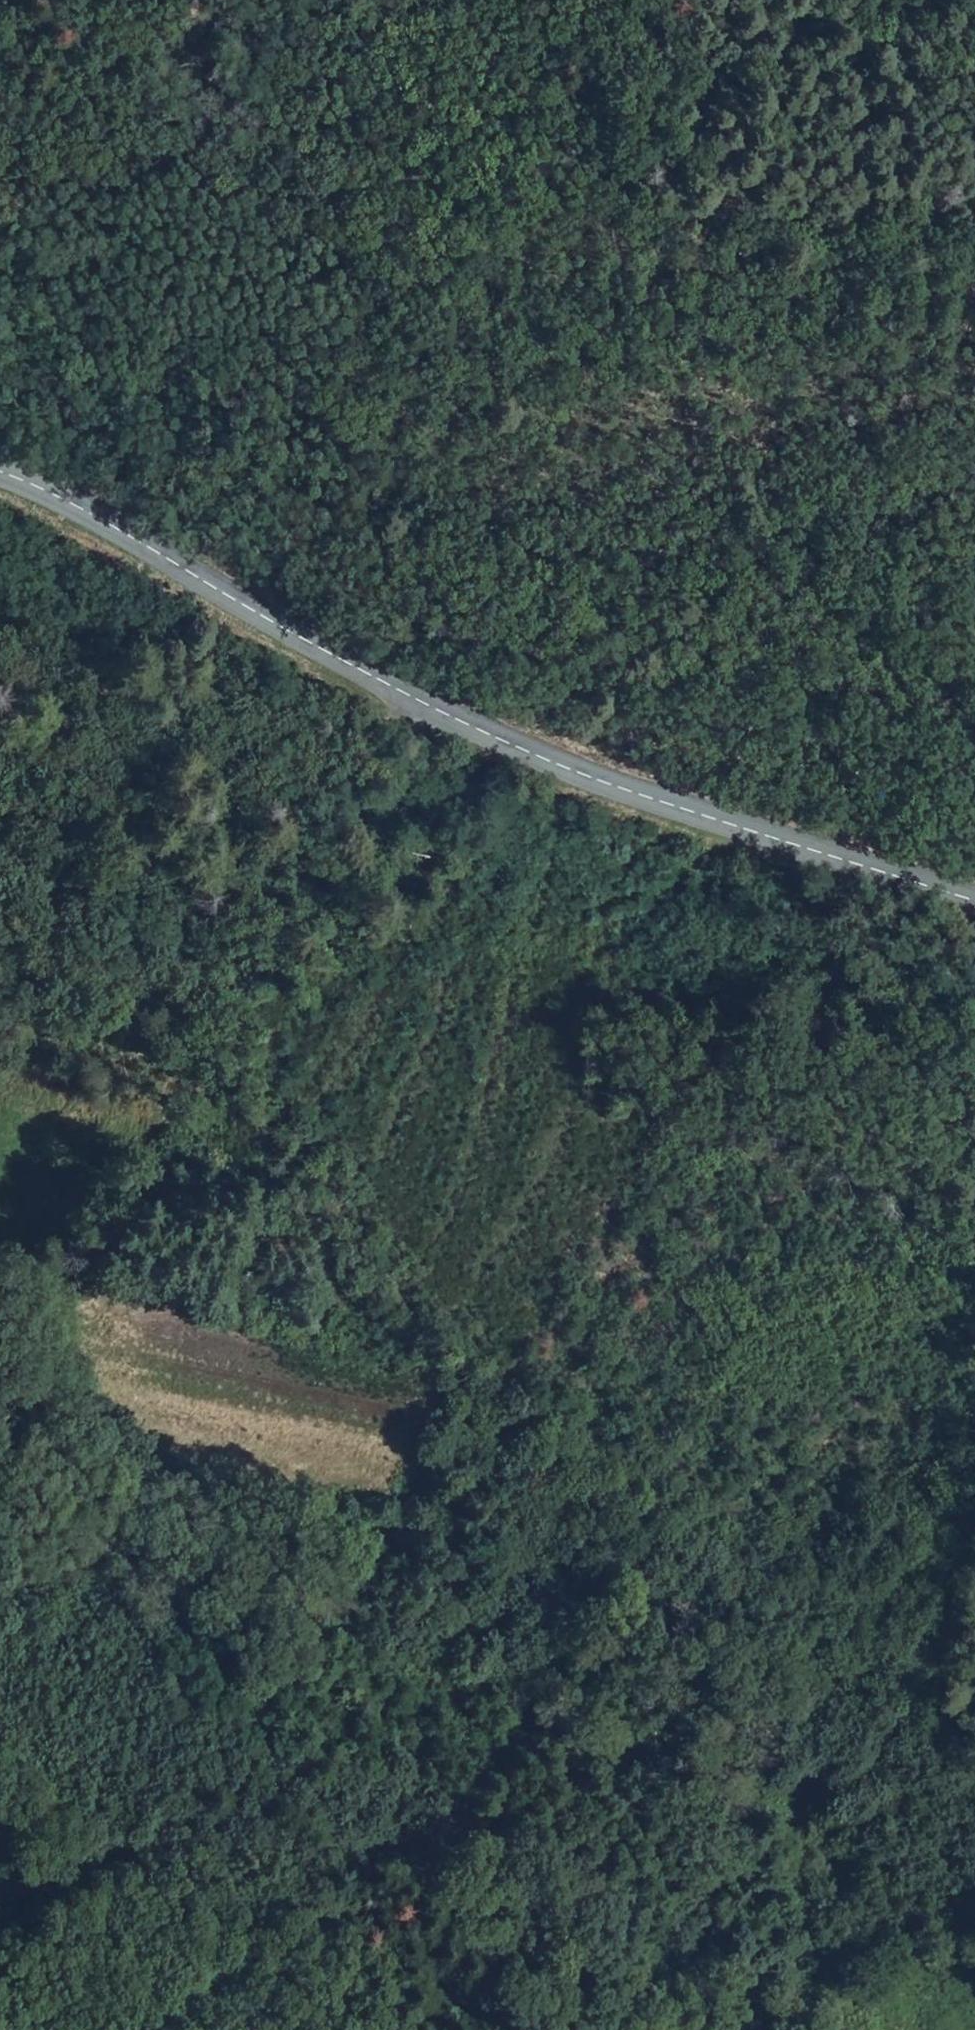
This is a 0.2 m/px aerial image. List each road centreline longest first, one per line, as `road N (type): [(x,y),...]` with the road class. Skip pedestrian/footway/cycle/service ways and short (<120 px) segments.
road 1 (secondary): [(974,902),(596,780),(452,718),(0,468)]
road 2 (track): [(401,1501),(806,1649),(974,1763)]

